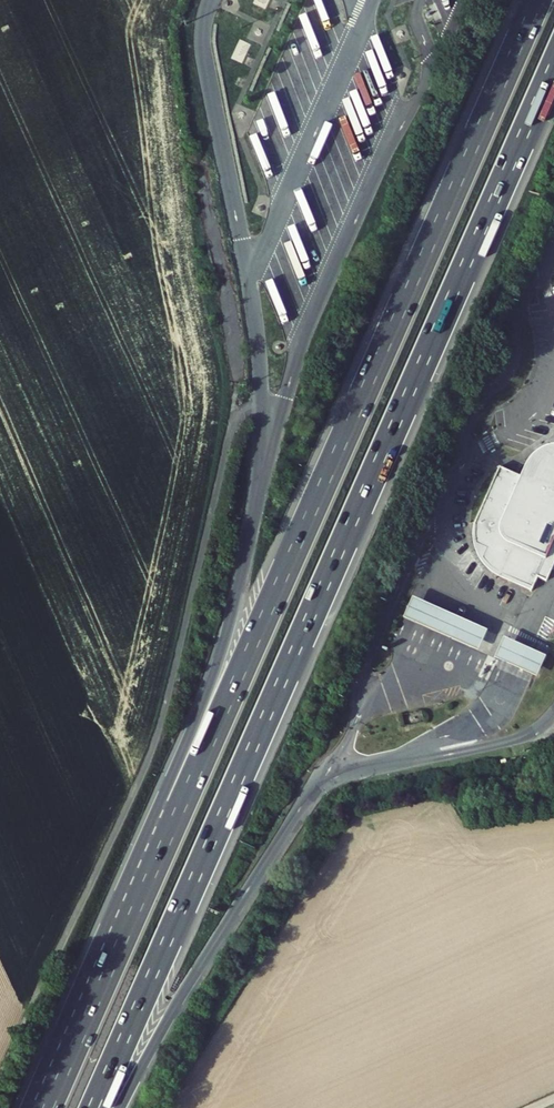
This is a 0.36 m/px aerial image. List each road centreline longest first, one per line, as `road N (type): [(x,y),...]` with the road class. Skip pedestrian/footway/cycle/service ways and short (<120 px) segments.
road 1 (motorway): [(94,1107),(553,65)]
road 2 (motorway): [(539,0),(126,931)]
road 3 (track): [(0,1077),(151,755),(227,454),(237,401),(203,170)]
road 4 (motorway): [(259,496),(220,655),(159,811),(126,931)]
road 5 (motorway): [(121,1107),(190,983),(312,793)]
road 6 (motorway): [(126,931),(48,1107)]

